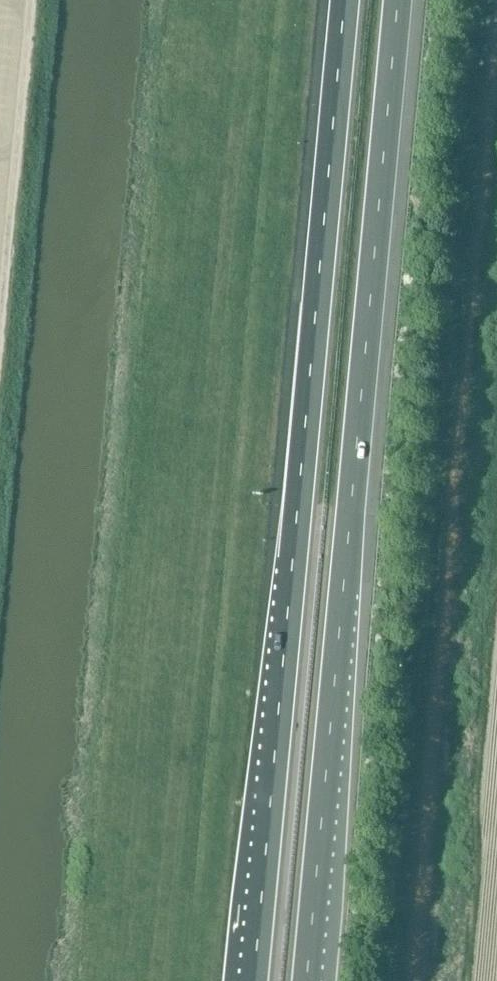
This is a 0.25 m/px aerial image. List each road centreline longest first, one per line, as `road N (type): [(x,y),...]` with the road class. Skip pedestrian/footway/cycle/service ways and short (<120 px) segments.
road 1 (motorway): [(345,0),(254,980)]
road 2 (motorway): [(307,980),(398,0)]

